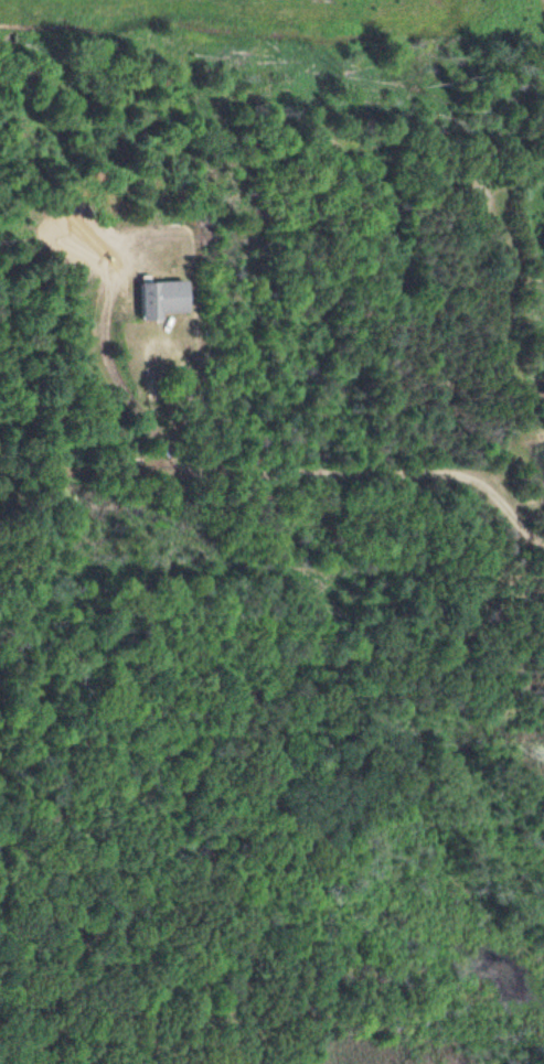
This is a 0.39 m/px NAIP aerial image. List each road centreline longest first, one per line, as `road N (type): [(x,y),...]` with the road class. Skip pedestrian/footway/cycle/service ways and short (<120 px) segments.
road 1 (residential): [(0,597),(543,601)]

